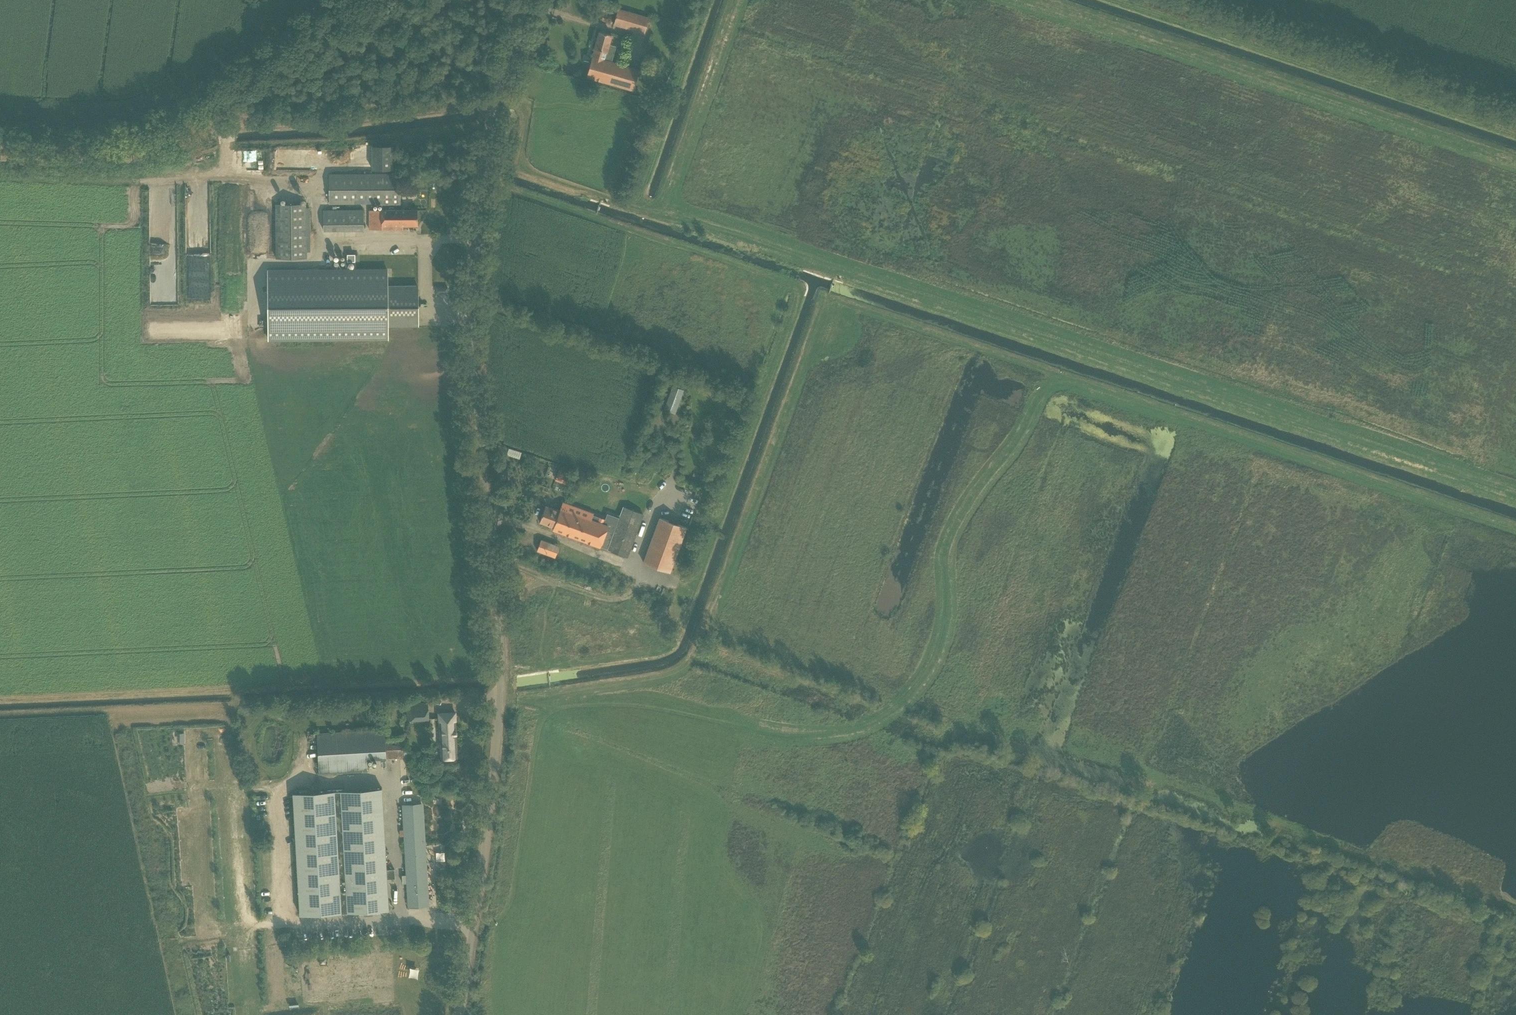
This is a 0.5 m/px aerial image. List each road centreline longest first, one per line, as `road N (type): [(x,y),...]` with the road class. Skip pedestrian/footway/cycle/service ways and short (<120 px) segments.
road 1 (track): [(505,706),(646,695),(768,731),(899,707),(945,632),(941,568),(957,520),(1037,397),(1063,377),(1515,529)]
road 2 (unclassified): [(464,1014),(501,776),(506,633),(466,260),(471,204),(521,0)]
road 3 (track): [(492,104),(216,130),(119,153),(0,149)]
road 4 (track): [(340,0),(182,138)]

